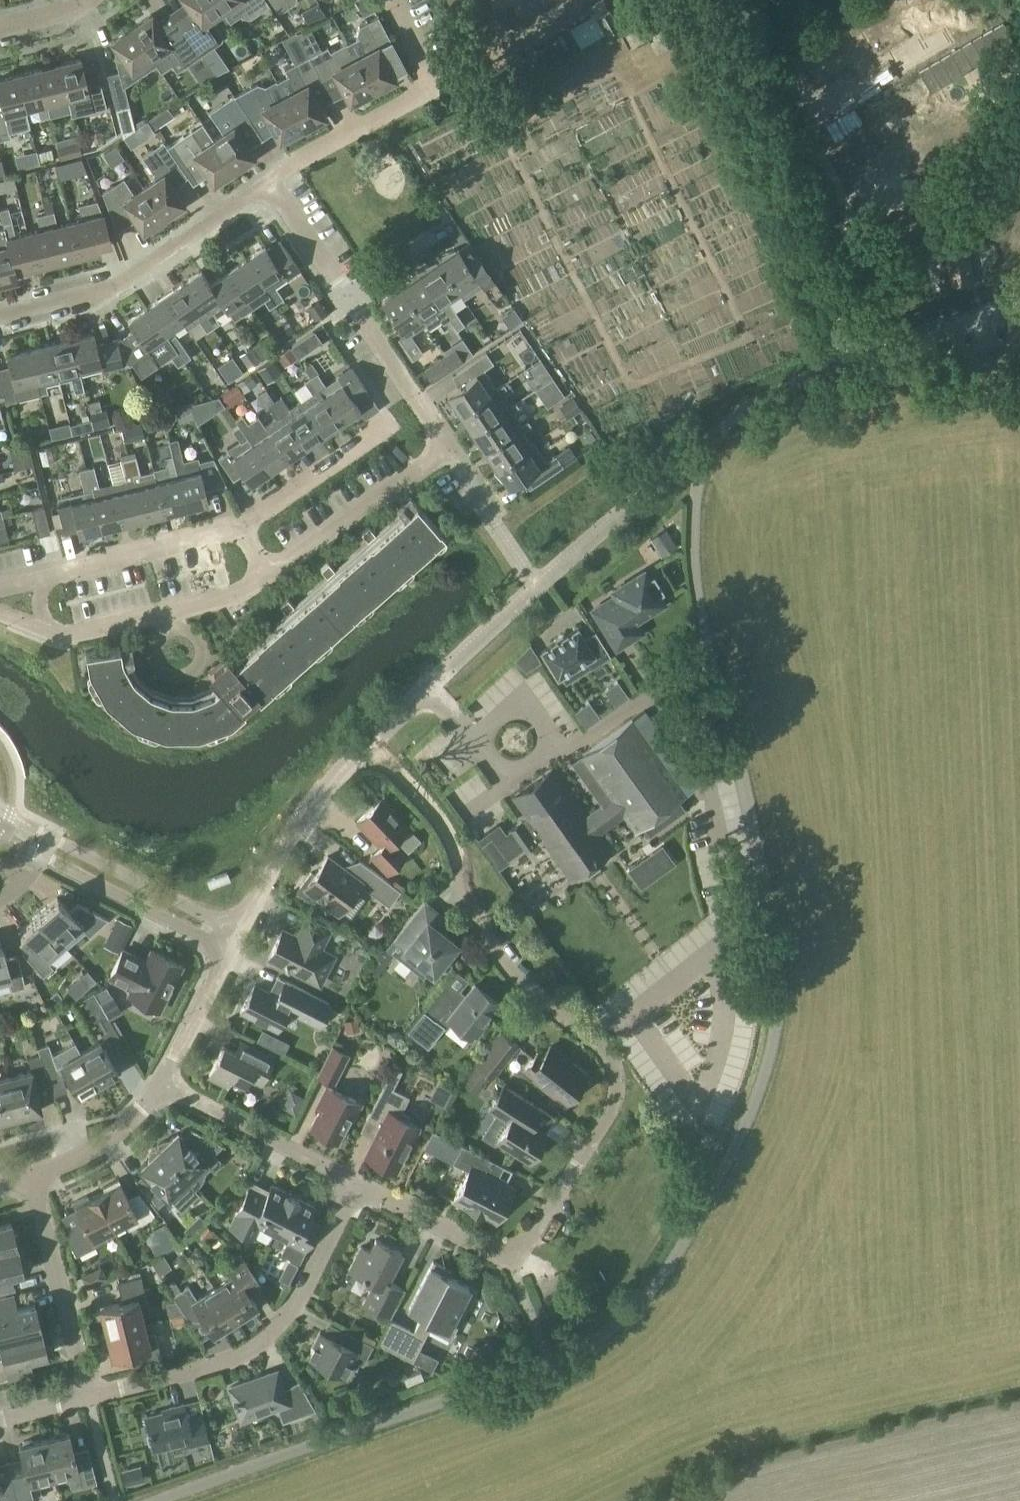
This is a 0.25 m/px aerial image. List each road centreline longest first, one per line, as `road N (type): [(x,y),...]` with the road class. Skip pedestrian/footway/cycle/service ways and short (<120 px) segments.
road 1 (unclassified): [(162,1500),(581,1349),(656,1289),(722,1172),(775,1038),(779,976),(702,616),(691,511),(702,463),(731,417),(756,399),(852,360),(815,245)]
road 2 (residential): [(354,1184),(519,1260),(616,1078),(594,1037),(529,987),(489,939),(455,853),(411,781),(363,753)]
road 3 (residential): [(86,1395),(265,1338),(309,1288),(354,1184)]
road 4 (residential): [(449,447),(267,181)]
road 5 (residential): [(0,319),(105,294),(267,181)]
road 6 (residential): [(267,181),(413,100),(427,80),(387,0)]
road 7 (residential): [(815,245),(738,74),(693,0)]
road 8 (track): [(815,245),(954,219),(977,207),(1019,151)]
road 9 (residential): [(45,629),(71,637),(231,595),(266,573)]
road 10 (residential): [(266,573),(449,447)]
road 11 (residential): [(86,1395),(34,1181)]
road 12 (residential): [(363,753),(328,786),(237,932)]
road 13 (residential): [(165,1089),(354,1184)]
road 14 (residential): [(42,856),(226,952)]
road 15 (residential): [(237,932),(52,839)]
road 16 (residential): [(48,575),(242,527)]
road 17 (residential): [(242,527),(393,425)]
road 18 (residential): [(165,1089),(110,1142),(34,1181)]
road 19 (residential): [(226,952),(165,1089)]

